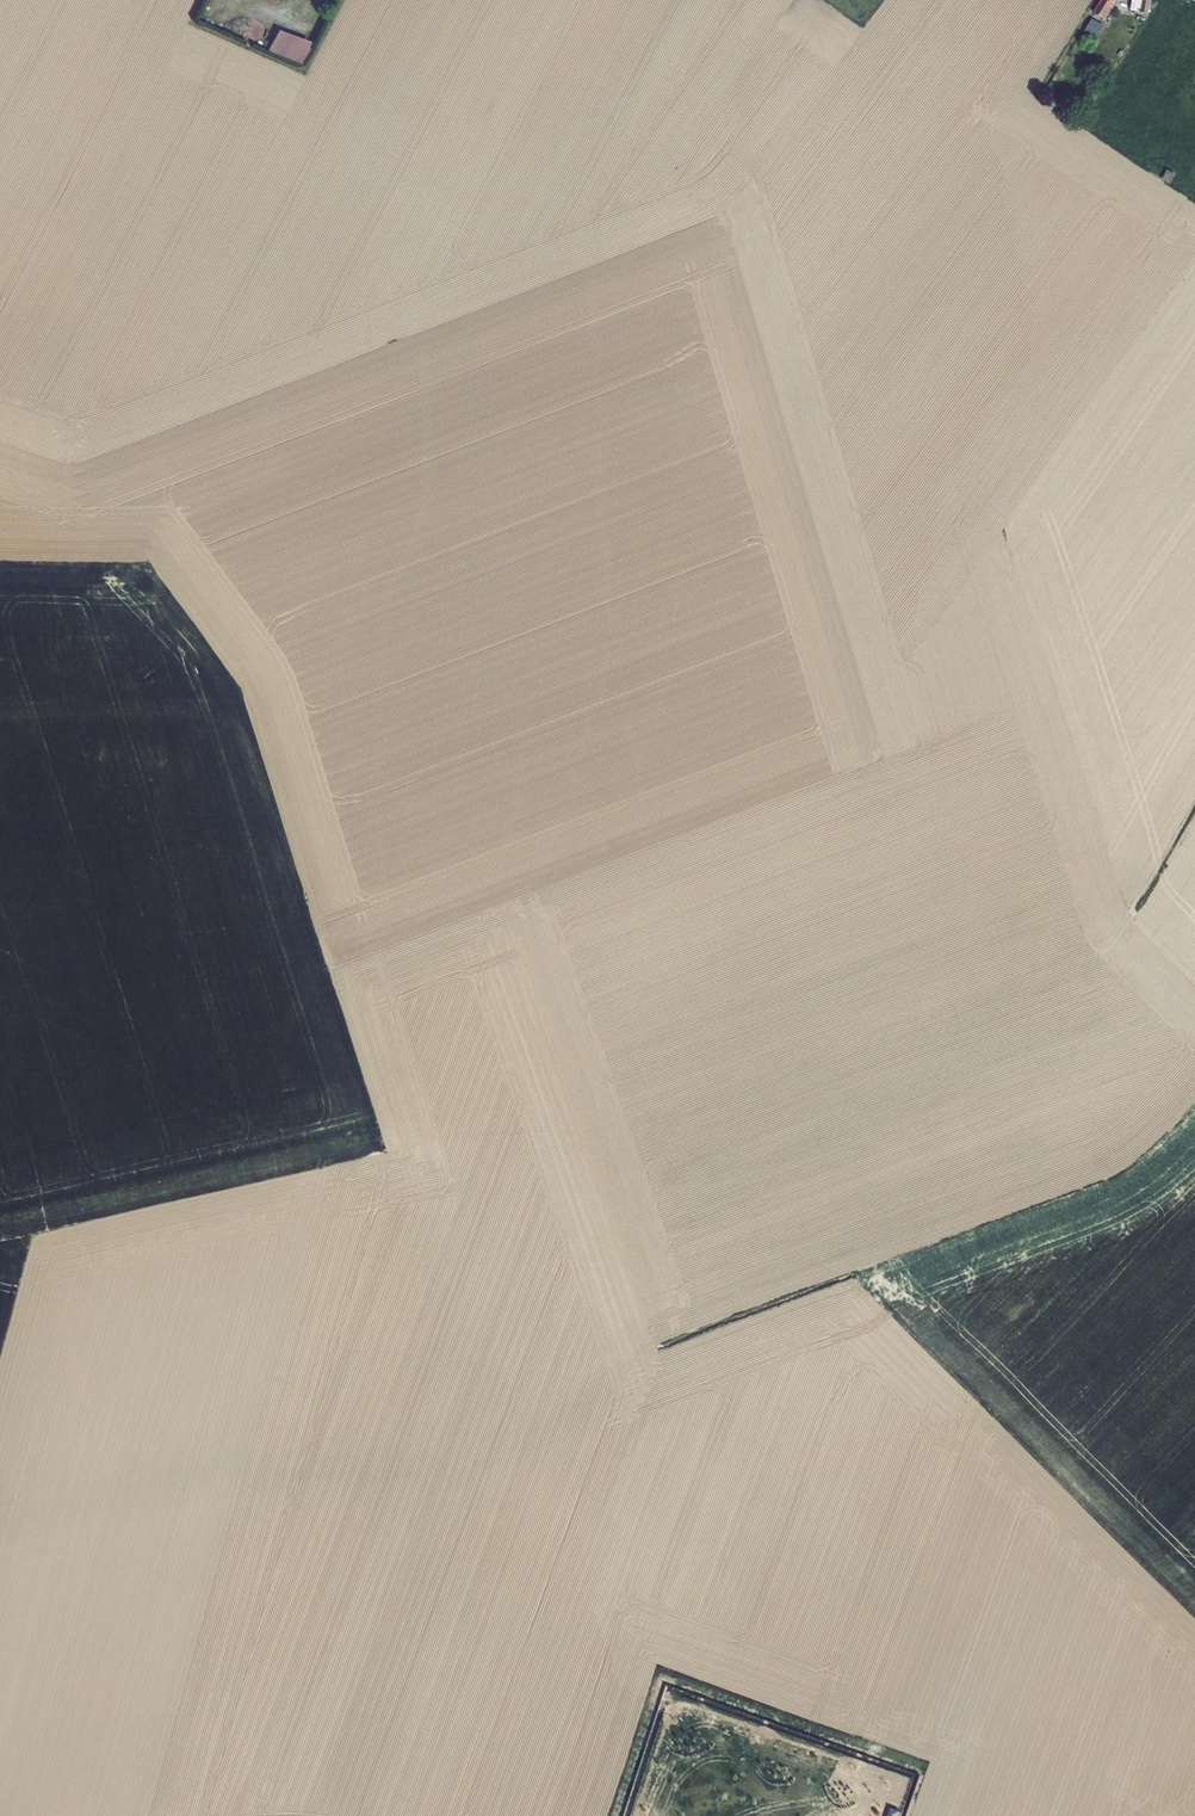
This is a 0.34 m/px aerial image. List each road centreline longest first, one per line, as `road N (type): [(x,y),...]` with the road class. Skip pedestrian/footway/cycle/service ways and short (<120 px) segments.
road 1 (track): [(1194,812),(1130,916)]

